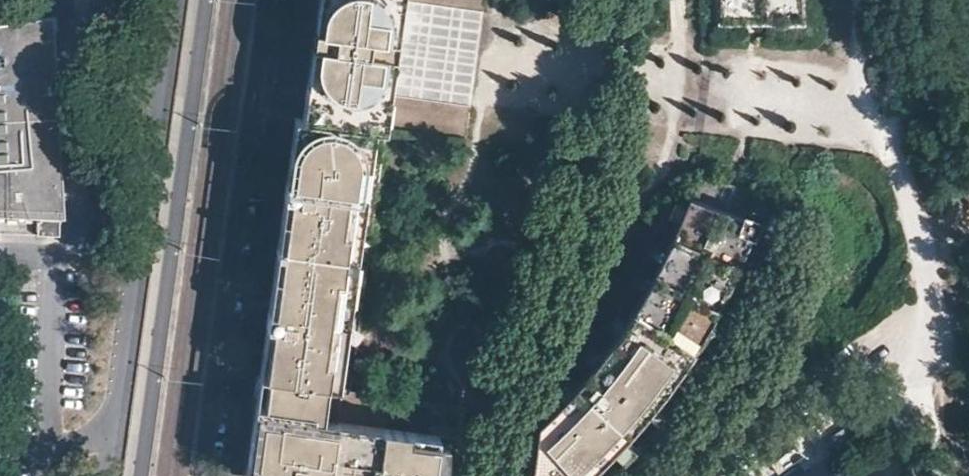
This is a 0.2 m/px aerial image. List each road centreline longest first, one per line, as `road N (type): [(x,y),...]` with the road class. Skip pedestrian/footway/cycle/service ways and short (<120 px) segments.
road 1 (residential): [(199,475),(266,0)]
road 2 (residential): [(204,0),(140,475)]

